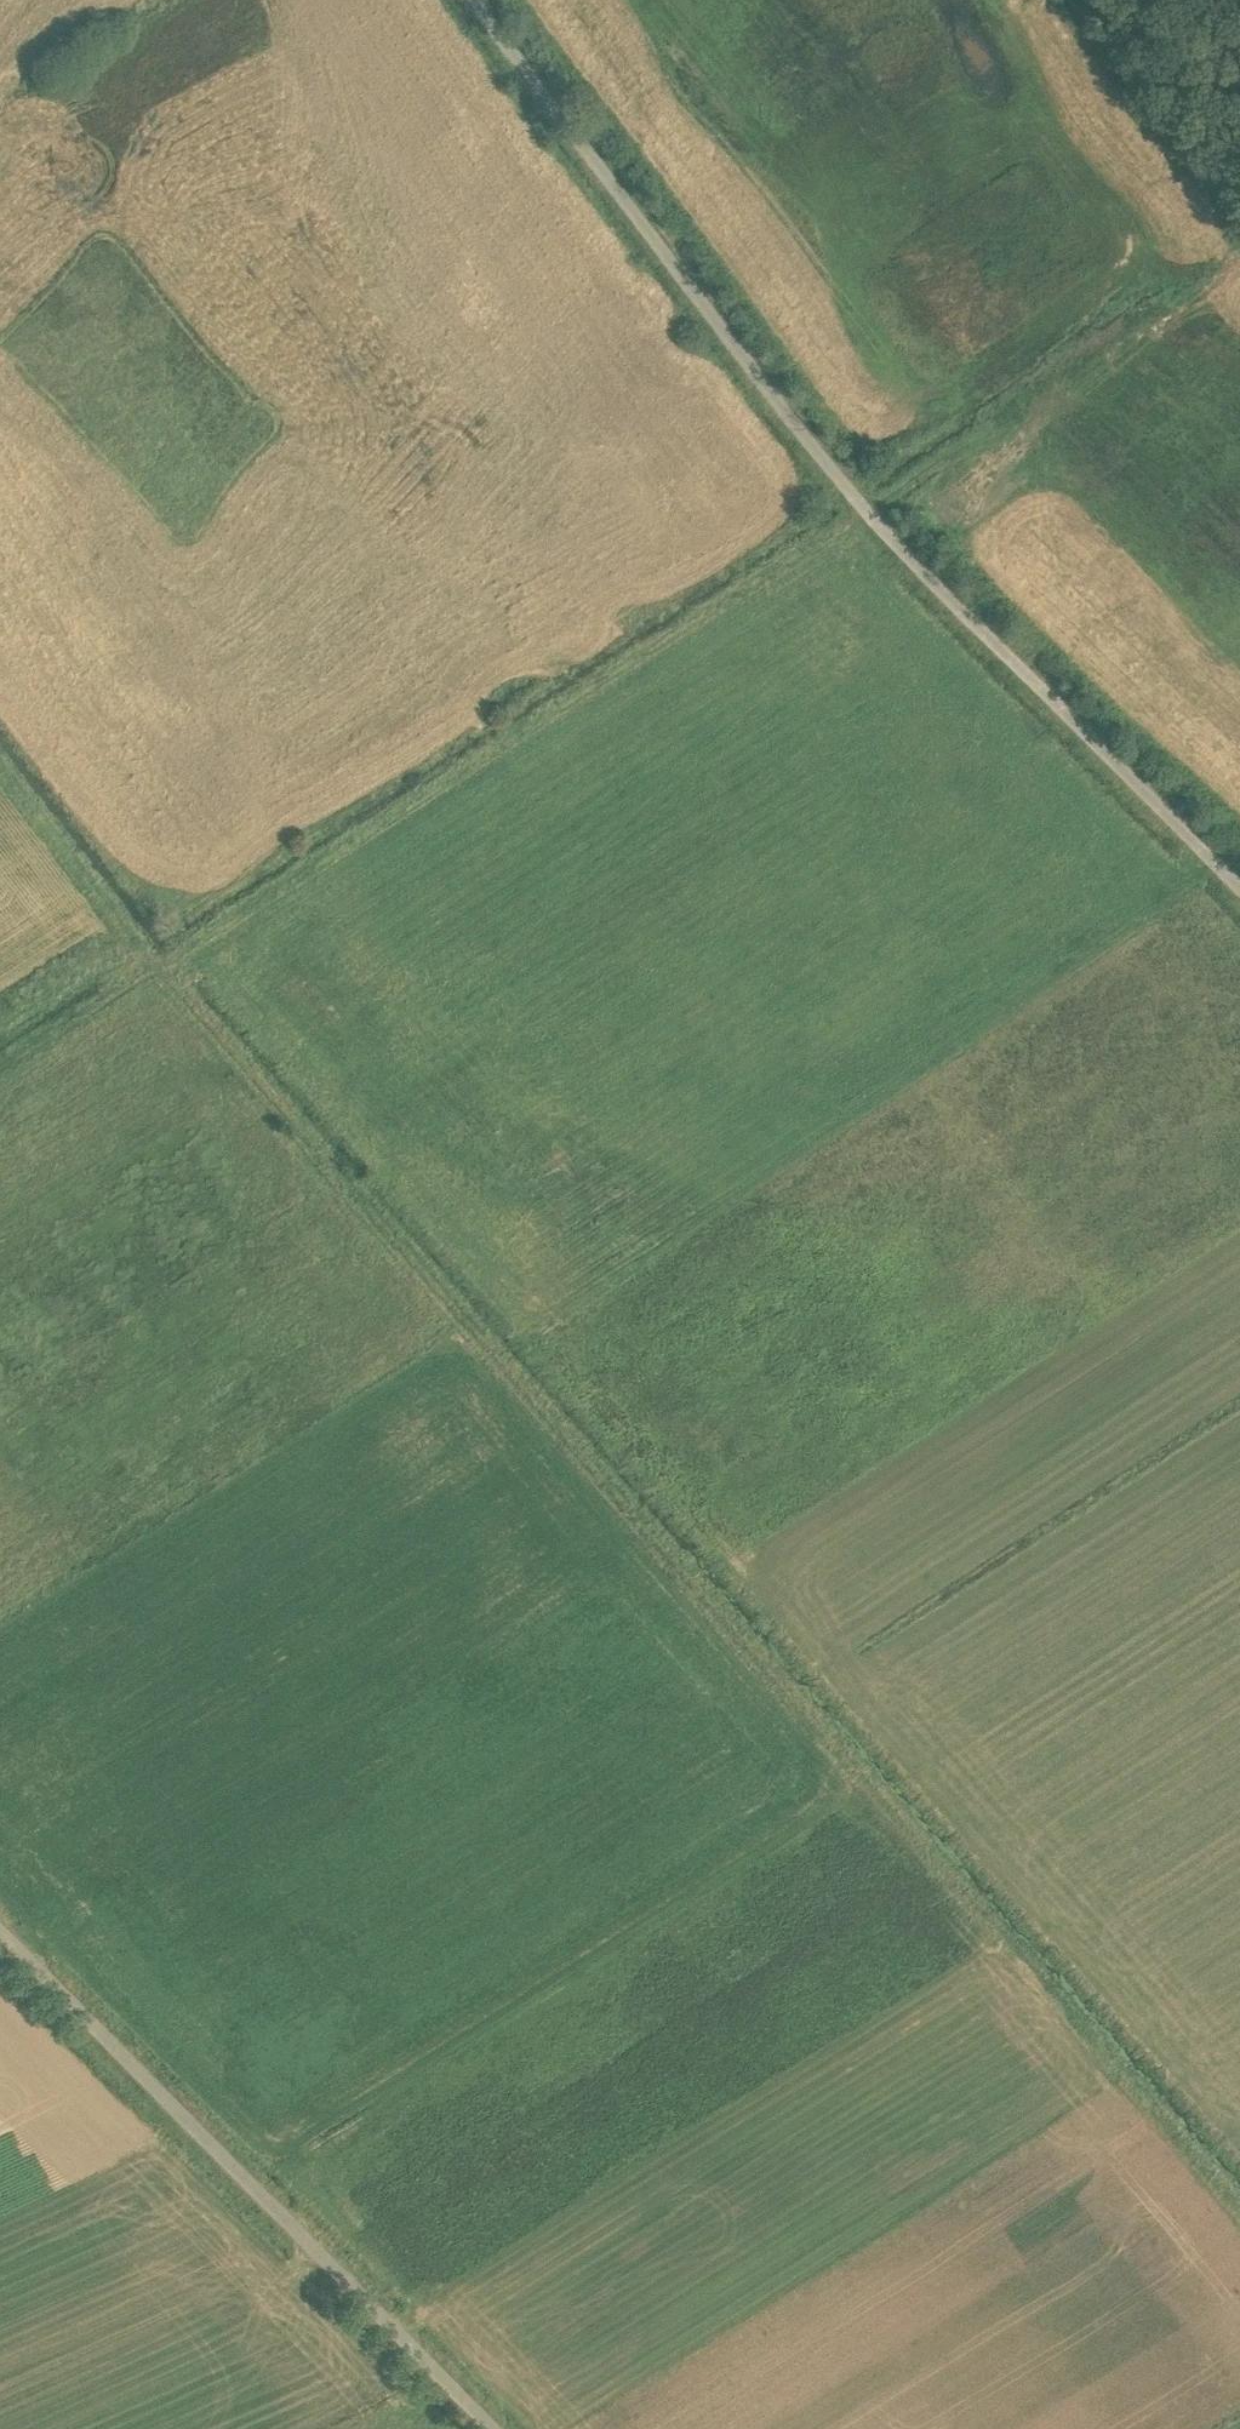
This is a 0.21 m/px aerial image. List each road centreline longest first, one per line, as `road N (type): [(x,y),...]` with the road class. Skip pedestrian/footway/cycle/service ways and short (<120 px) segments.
road 1 (unclassified): [(1239,892),(942,596),(825,459),(472,0)]
road 2 (unclassified): [(485,2428),(0,1936)]

